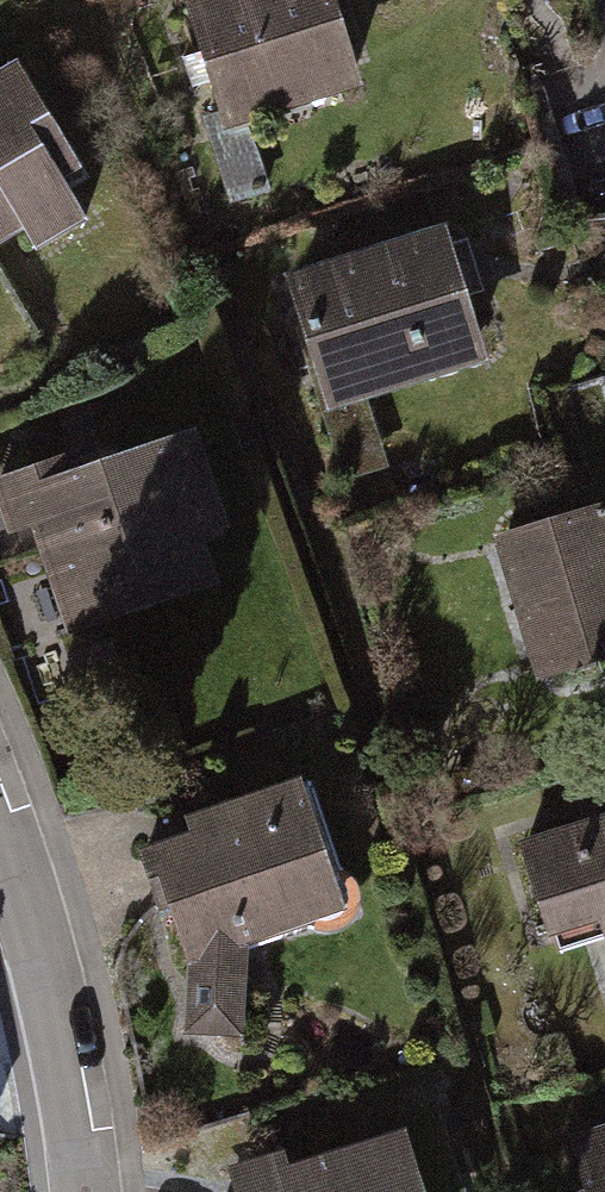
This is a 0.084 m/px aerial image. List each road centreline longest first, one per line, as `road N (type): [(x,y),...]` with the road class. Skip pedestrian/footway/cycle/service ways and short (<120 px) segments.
road 1 (residential): [(91,1191),(57,995),(0,829)]

